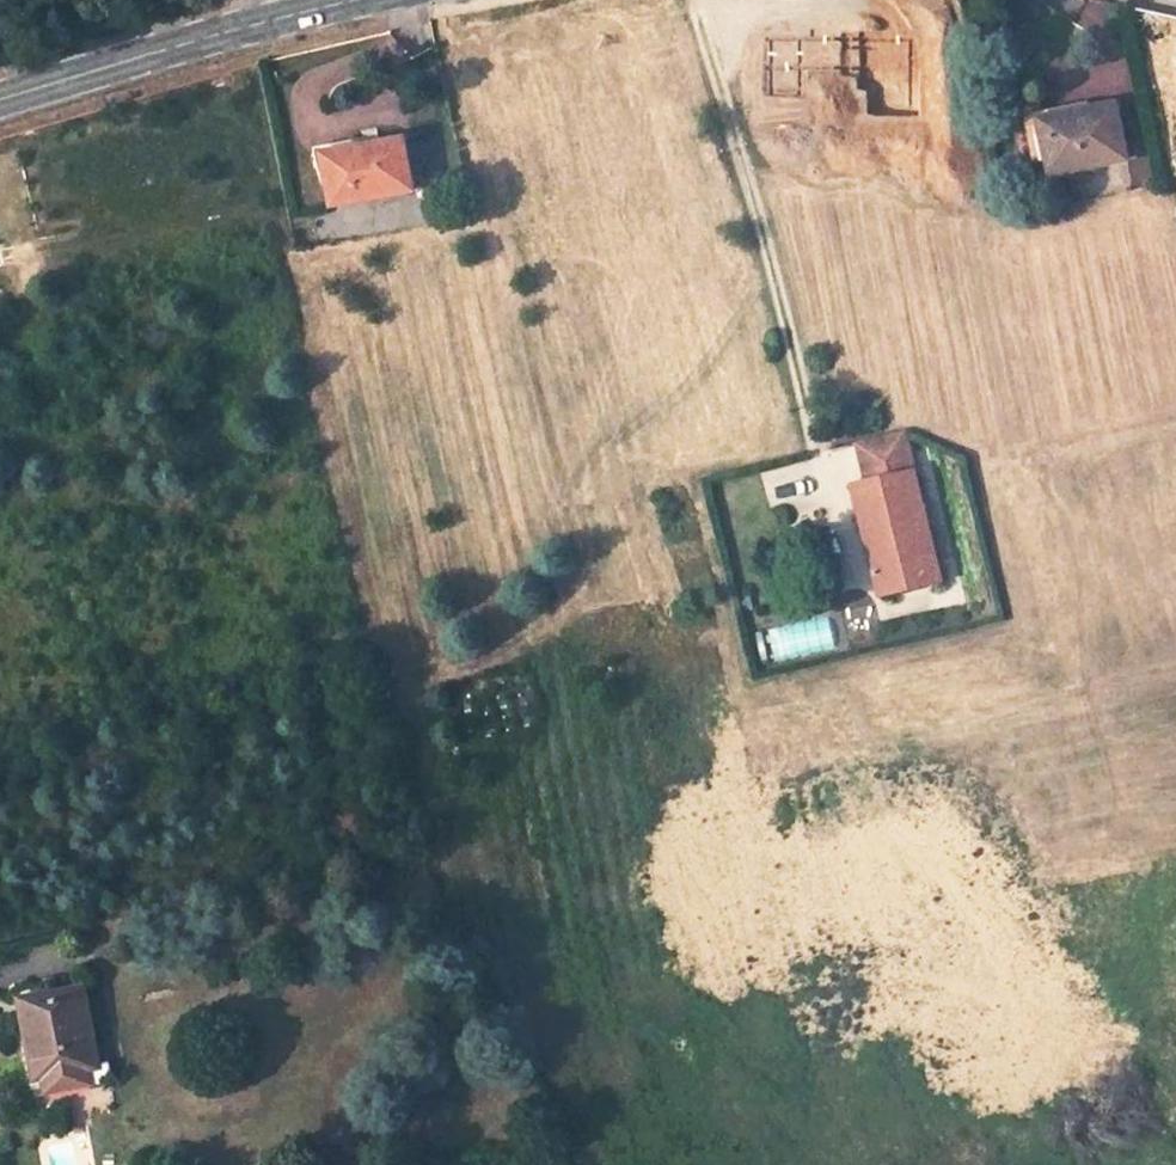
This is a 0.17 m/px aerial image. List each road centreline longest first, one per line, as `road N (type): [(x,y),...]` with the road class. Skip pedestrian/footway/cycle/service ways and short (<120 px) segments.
road 1 (tertiary): [(0,98),(351,0)]

